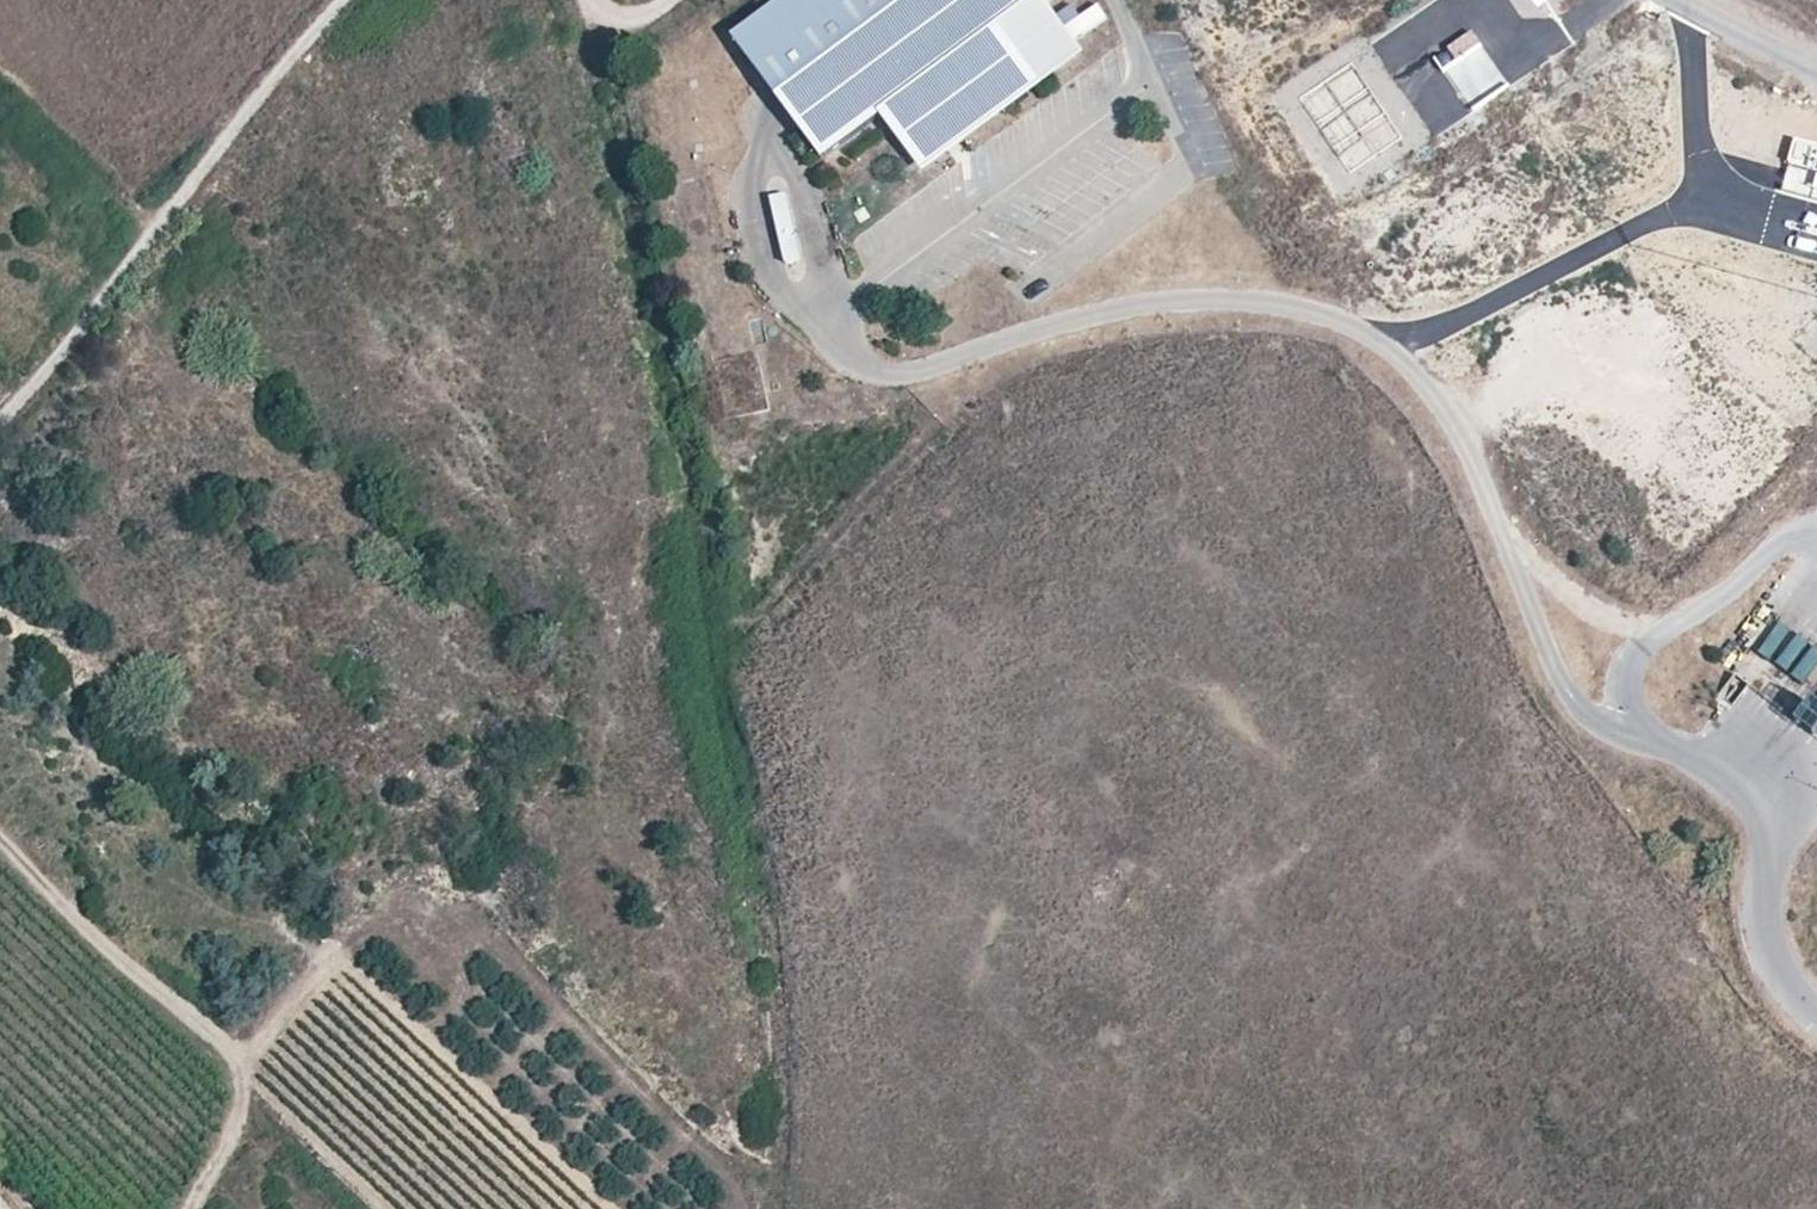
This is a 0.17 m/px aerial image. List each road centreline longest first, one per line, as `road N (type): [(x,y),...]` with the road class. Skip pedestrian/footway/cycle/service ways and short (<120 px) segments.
road 1 (track): [(0,420),(340,0)]
road 2 (track): [(188,1208),(248,1118),(238,1051),(0,823)]
road 3 (unclassified): [(1816,73),(1672,0)]

